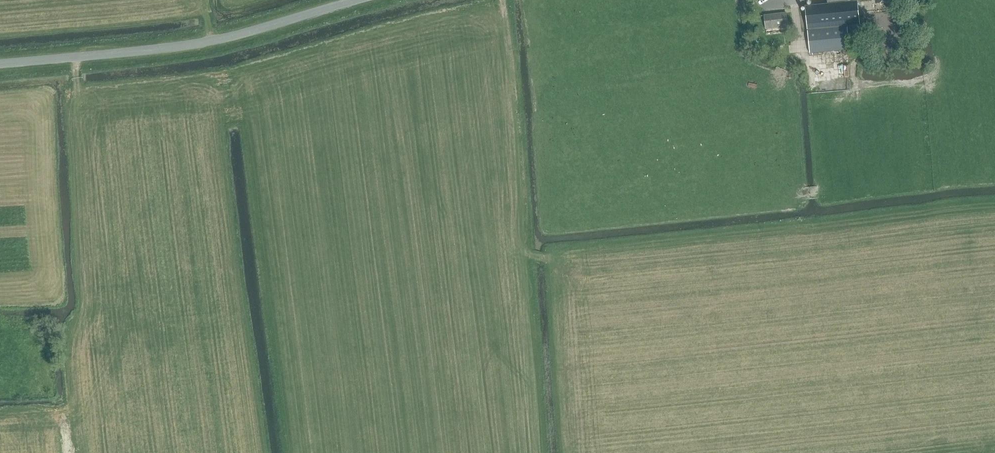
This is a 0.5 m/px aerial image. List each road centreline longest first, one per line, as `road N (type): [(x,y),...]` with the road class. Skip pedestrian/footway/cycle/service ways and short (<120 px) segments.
road 1 (unclassified): [(0,63),(186,44),(359,0)]

